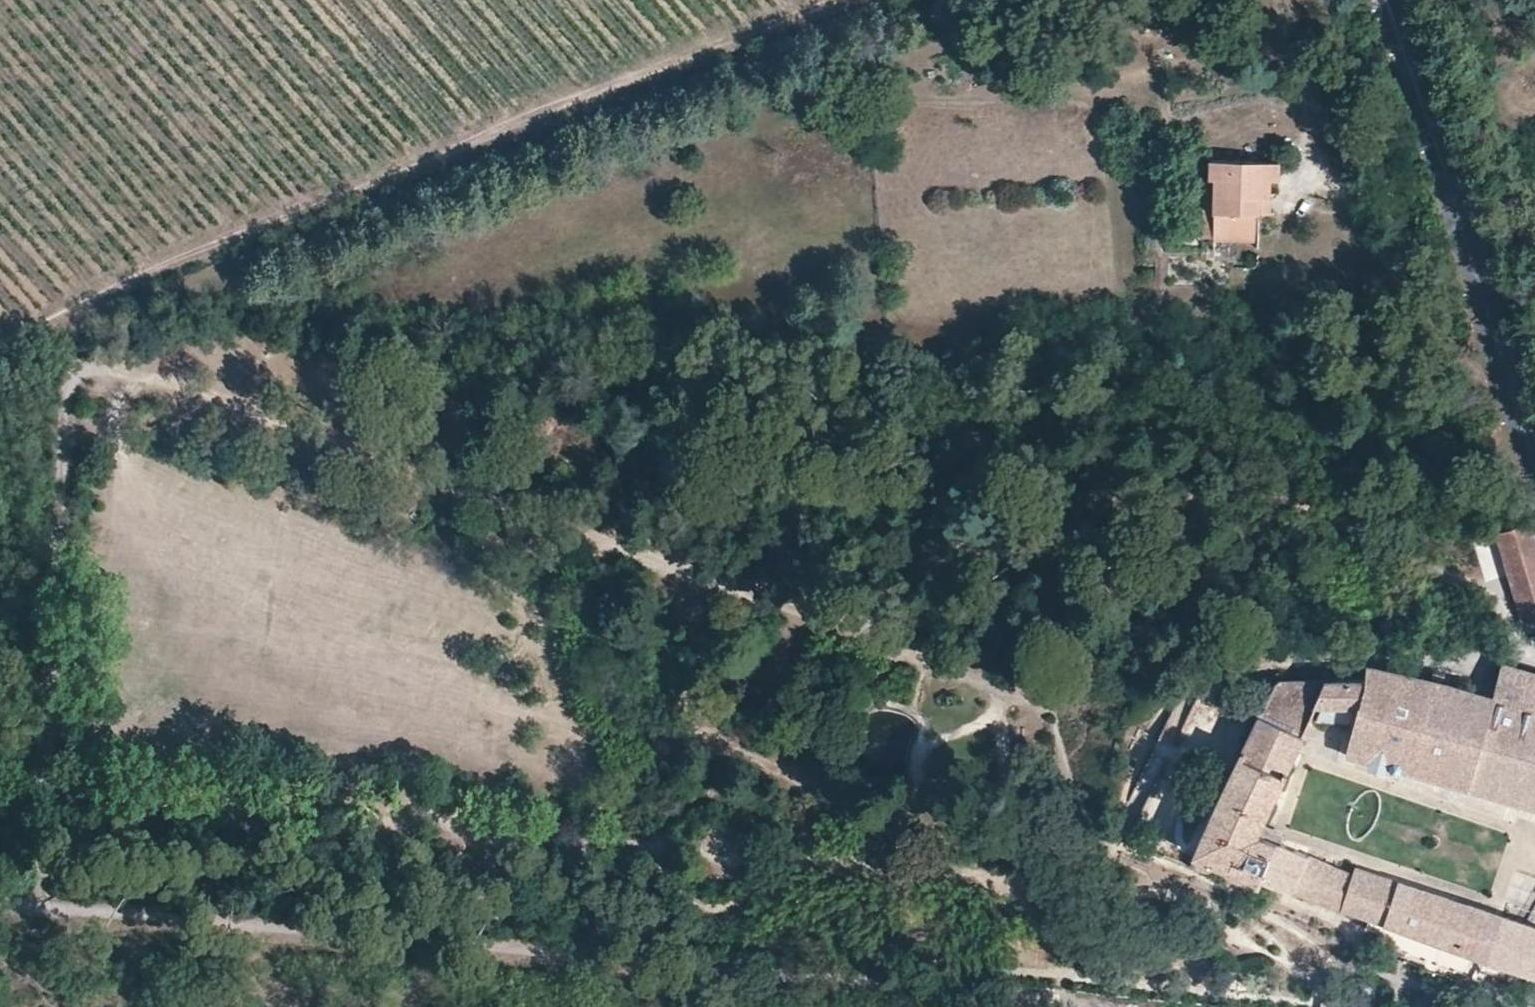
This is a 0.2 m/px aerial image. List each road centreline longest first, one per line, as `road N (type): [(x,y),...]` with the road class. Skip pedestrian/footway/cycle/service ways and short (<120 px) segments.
road 1 (track): [(1099,1006),(0,898)]
road 2 (track): [(835,0),(0,345)]
road 3 (residential): [(1534,466),(1385,0)]

